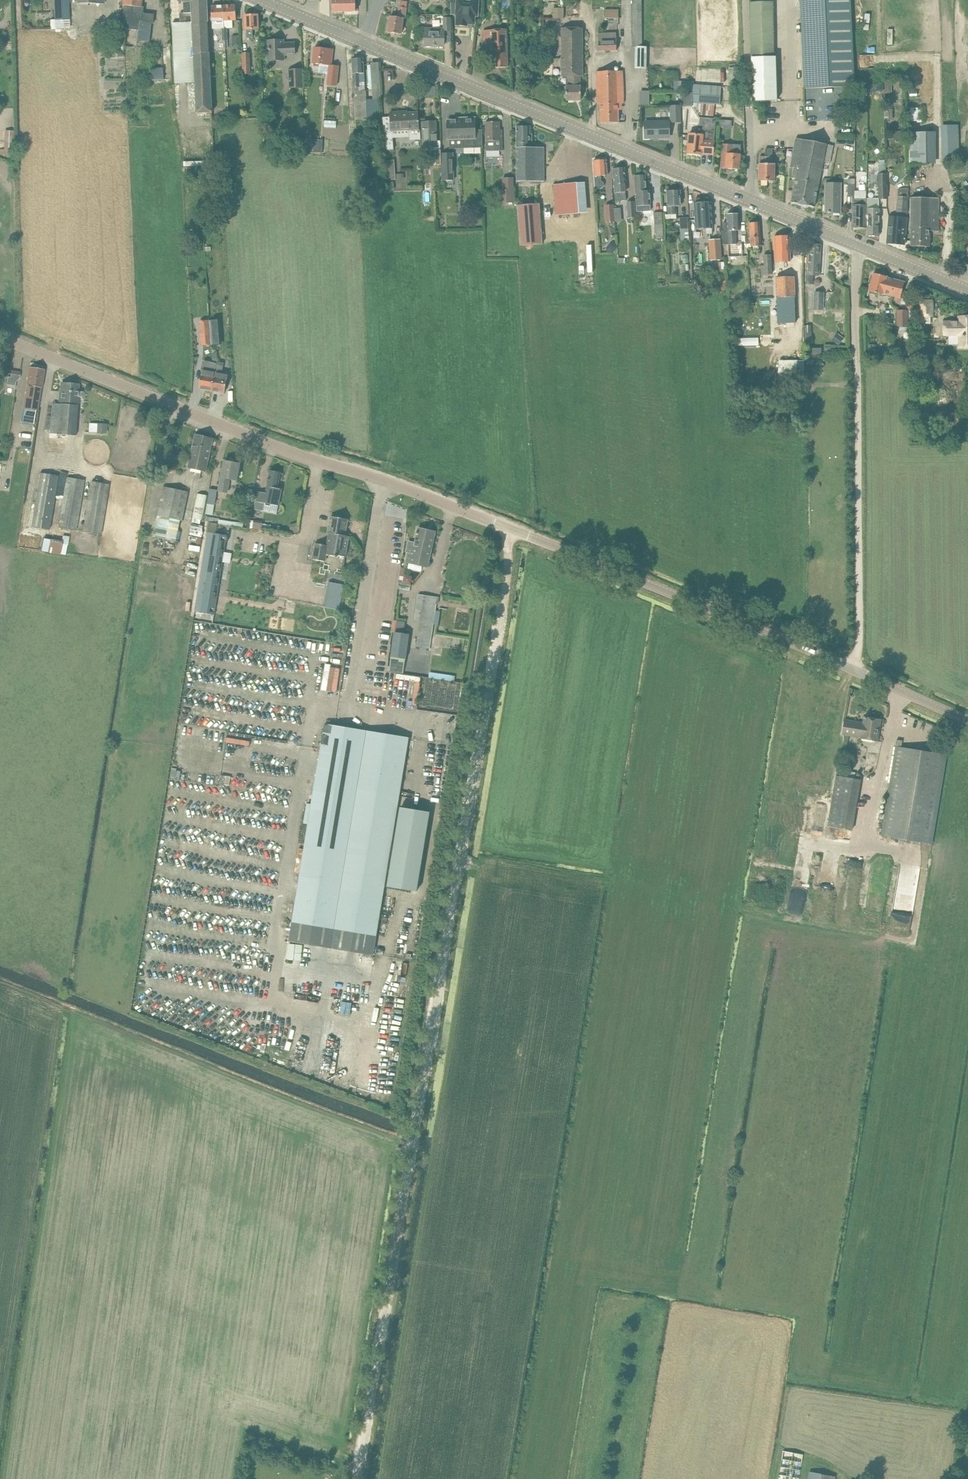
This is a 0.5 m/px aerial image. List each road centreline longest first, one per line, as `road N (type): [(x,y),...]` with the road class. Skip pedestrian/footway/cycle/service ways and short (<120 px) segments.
road 1 (track): [(356,1478),(510,529)]
road 2 (residential): [(510,529),(0,337)]
road 3 (tertiary): [(750,201),(262,0)]
road 4 (unclassified): [(967,720),(510,529)]
road 5 (track): [(850,669),(858,648),(857,369)]
road 6 (unclassified): [(750,201),(745,0)]
road 7 (unclassified): [(857,369),(858,244)]

